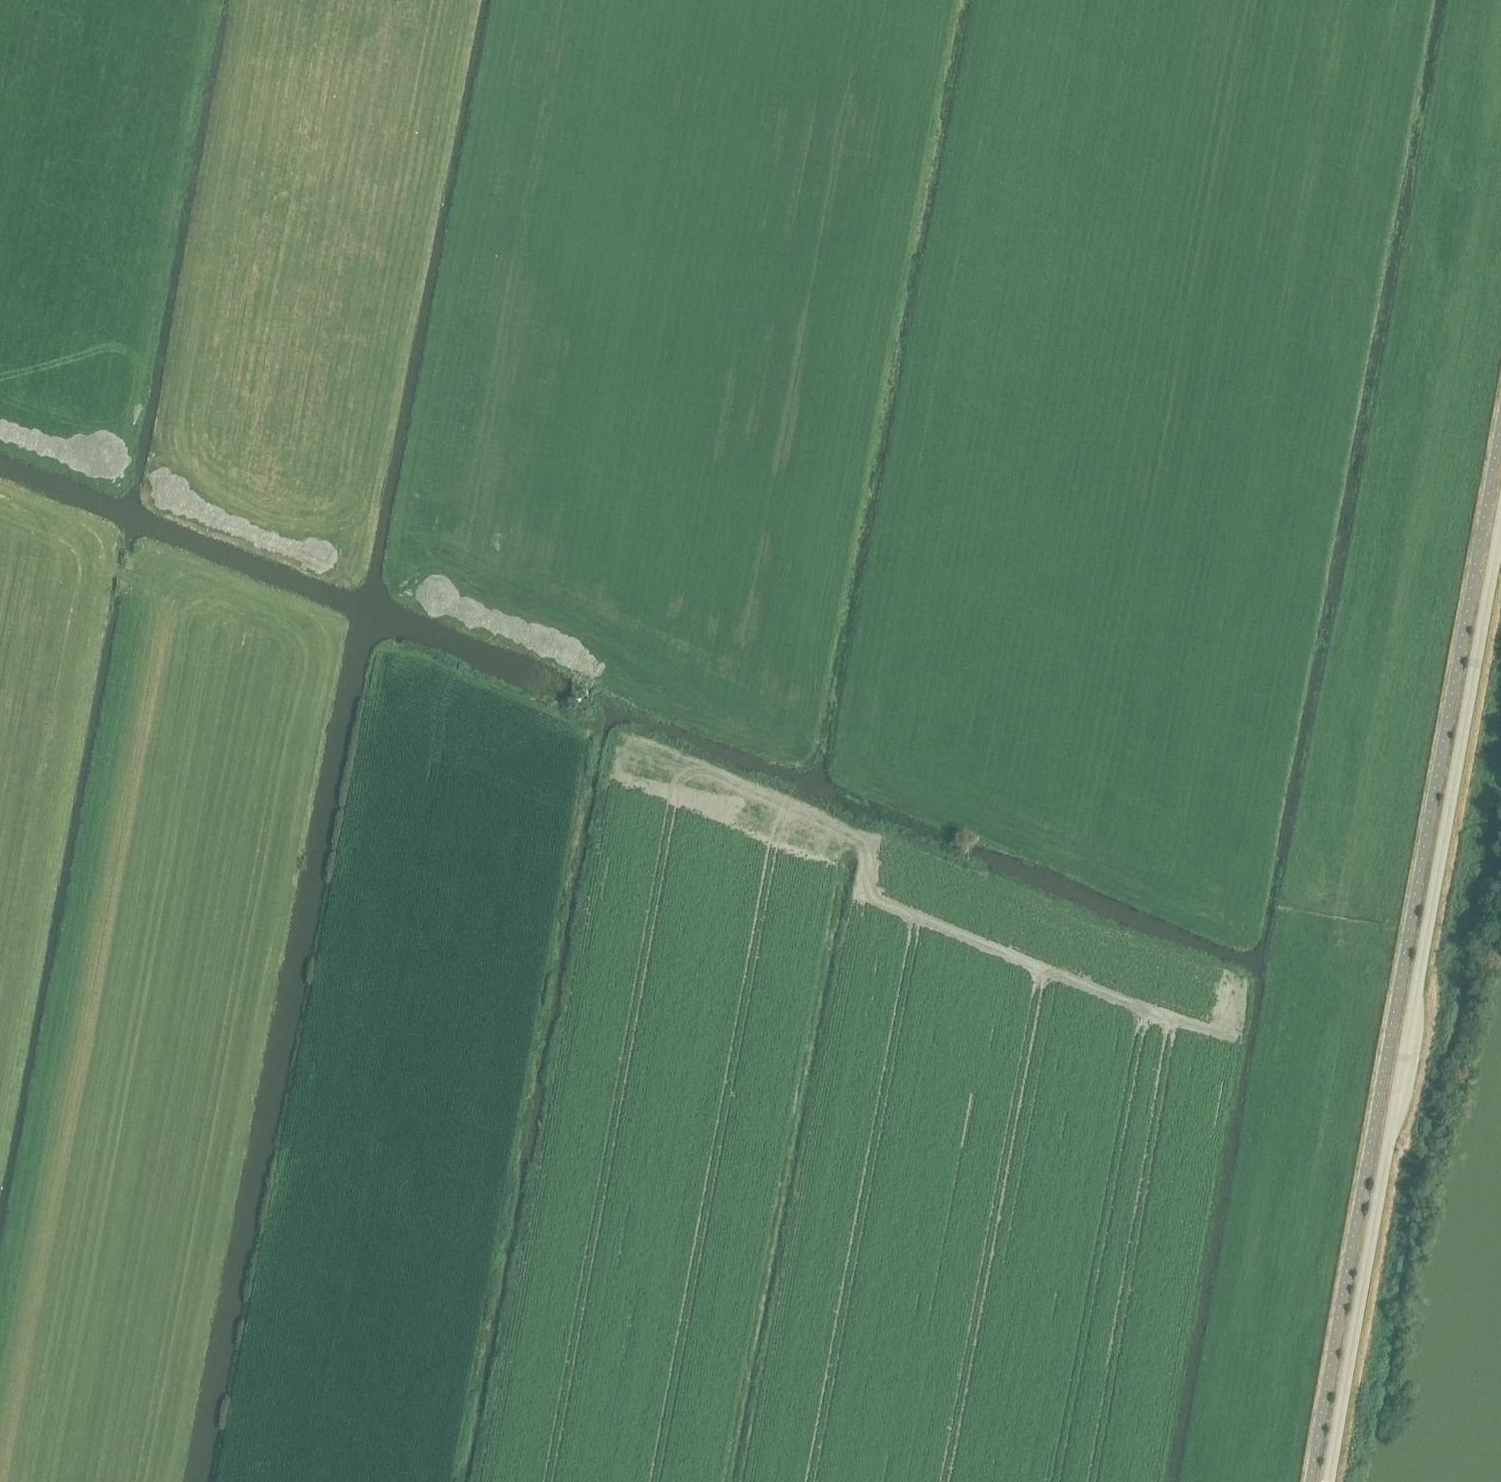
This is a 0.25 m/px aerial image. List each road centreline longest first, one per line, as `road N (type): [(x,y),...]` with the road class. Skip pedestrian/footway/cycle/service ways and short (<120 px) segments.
road 1 (tertiary): [(1330,1481),(1500,524)]

